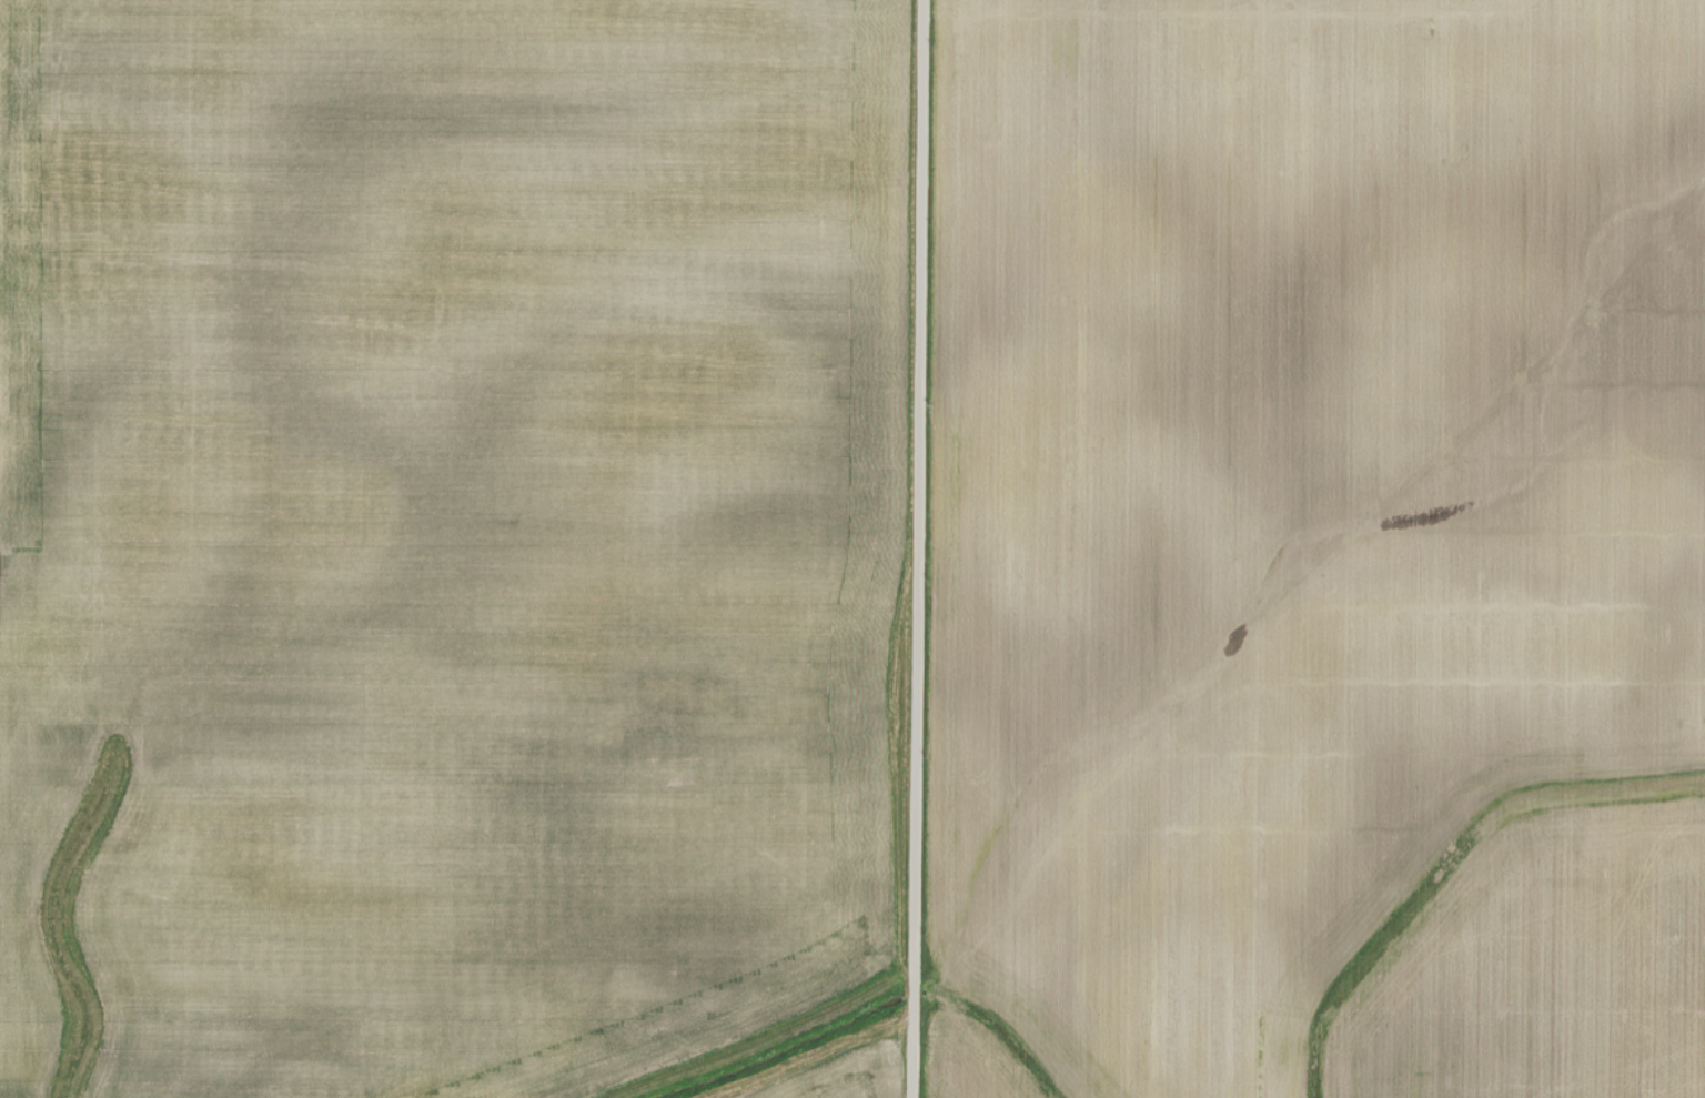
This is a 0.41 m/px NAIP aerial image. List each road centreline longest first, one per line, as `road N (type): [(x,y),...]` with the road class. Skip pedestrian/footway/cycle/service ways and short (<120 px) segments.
road 1 (residential): [(915,1097),(923,0)]

